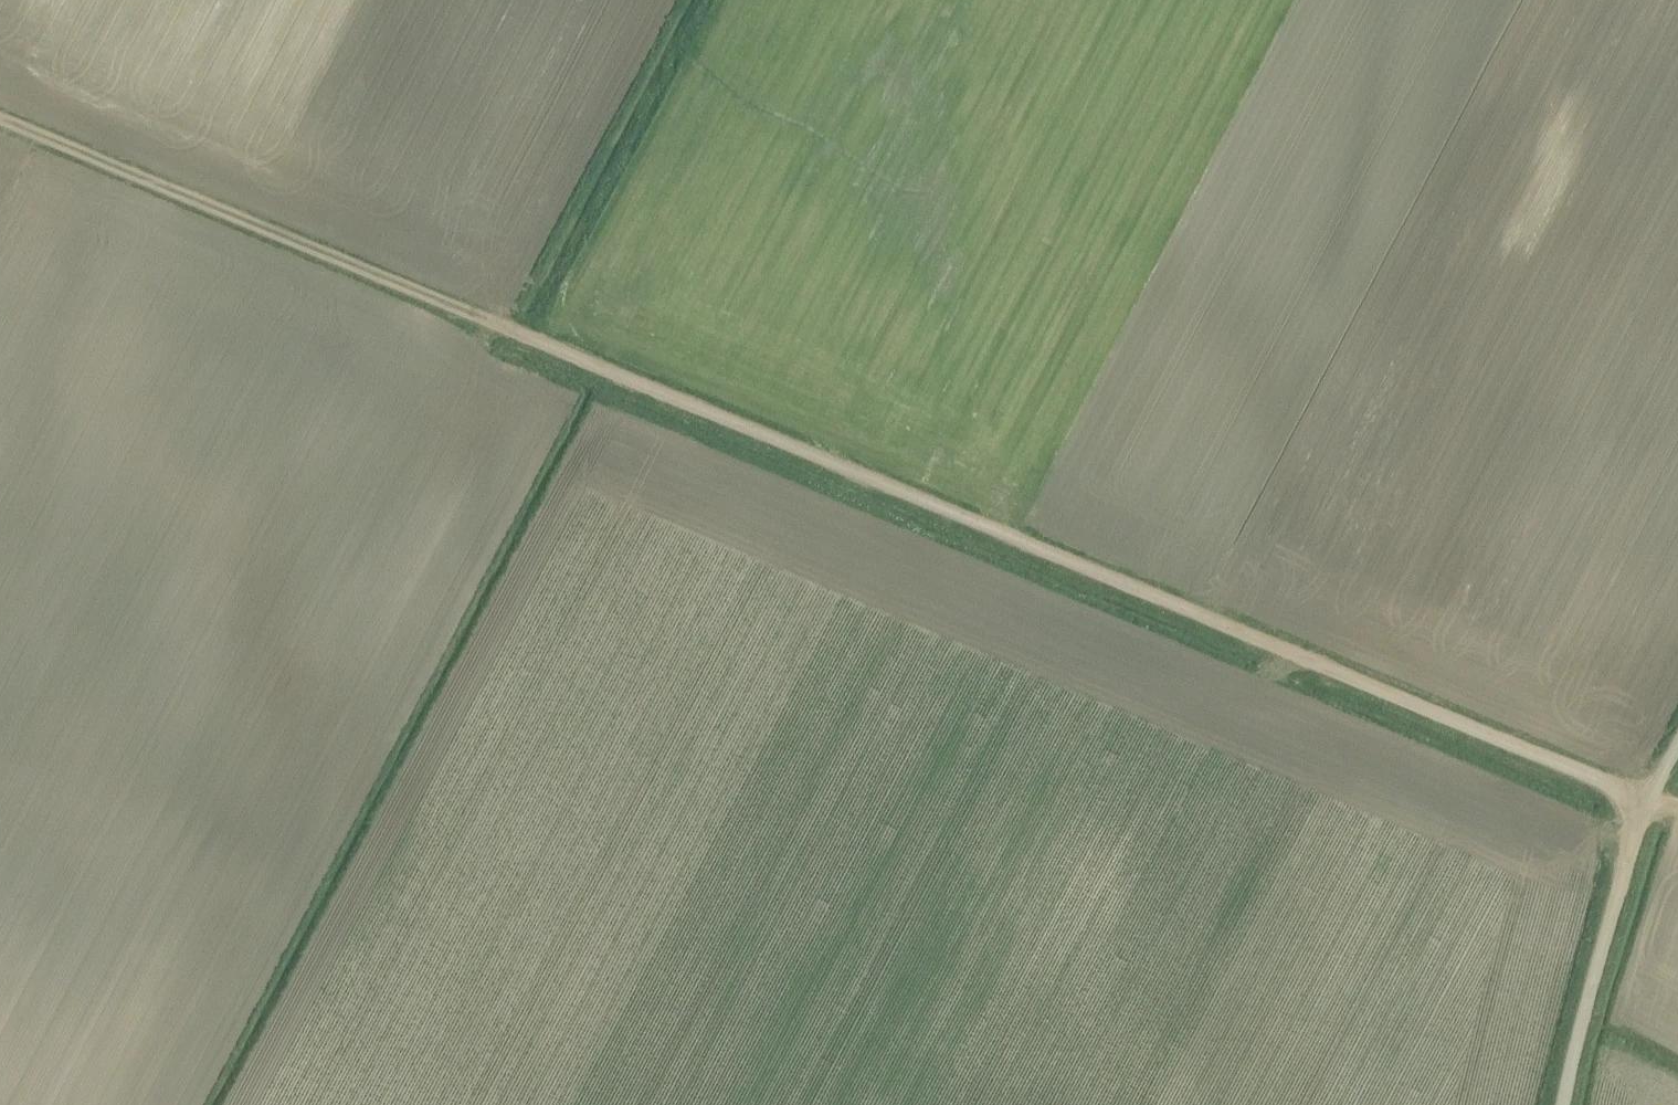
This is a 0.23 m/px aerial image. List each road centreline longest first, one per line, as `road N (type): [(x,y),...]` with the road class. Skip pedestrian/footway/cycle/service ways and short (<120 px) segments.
road 1 (track): [(1644,804),(0,122)]
road 2 (unclassified): [(1677,743),(1644,804),(1562,1104)]

